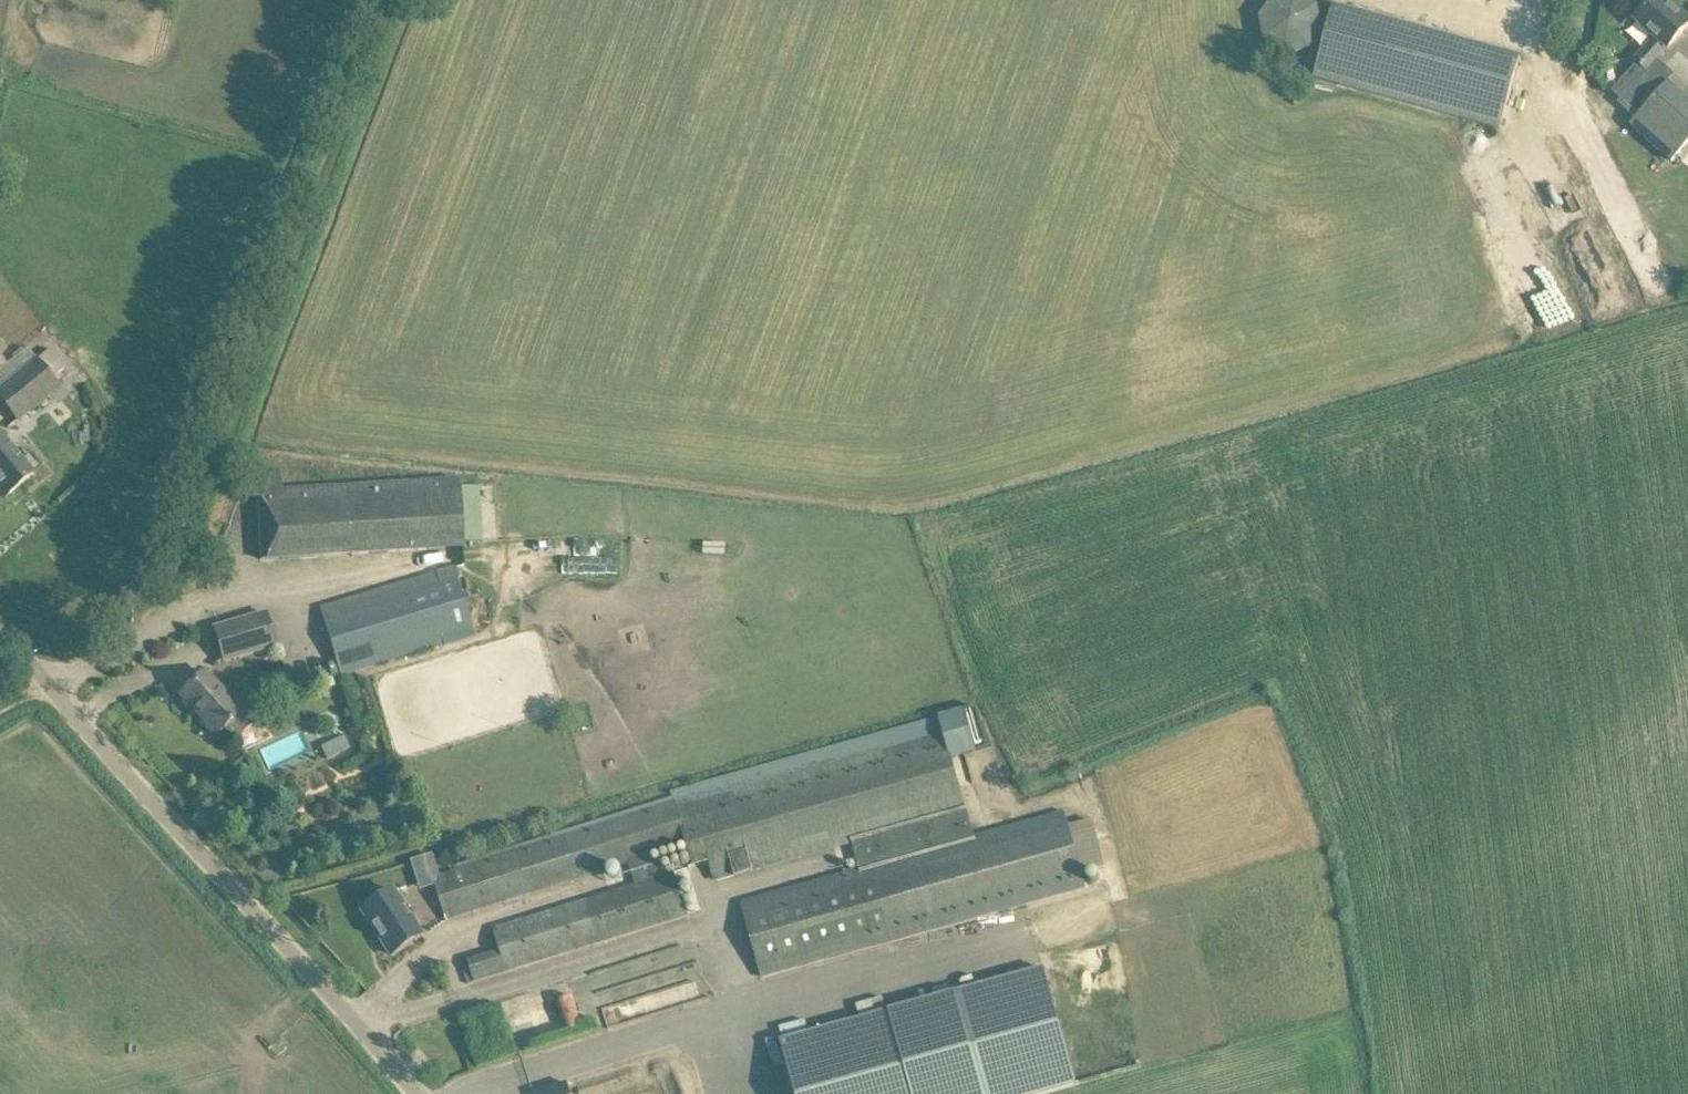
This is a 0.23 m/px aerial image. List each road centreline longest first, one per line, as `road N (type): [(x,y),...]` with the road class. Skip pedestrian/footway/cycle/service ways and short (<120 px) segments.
road 1 (track): [(166,614),(392,0)]
road 2 (unclassified): [(425,1093),(342,1015),(50,690)]
road 3 (unclassified): [(166,614),(152,631),(50,690)]

